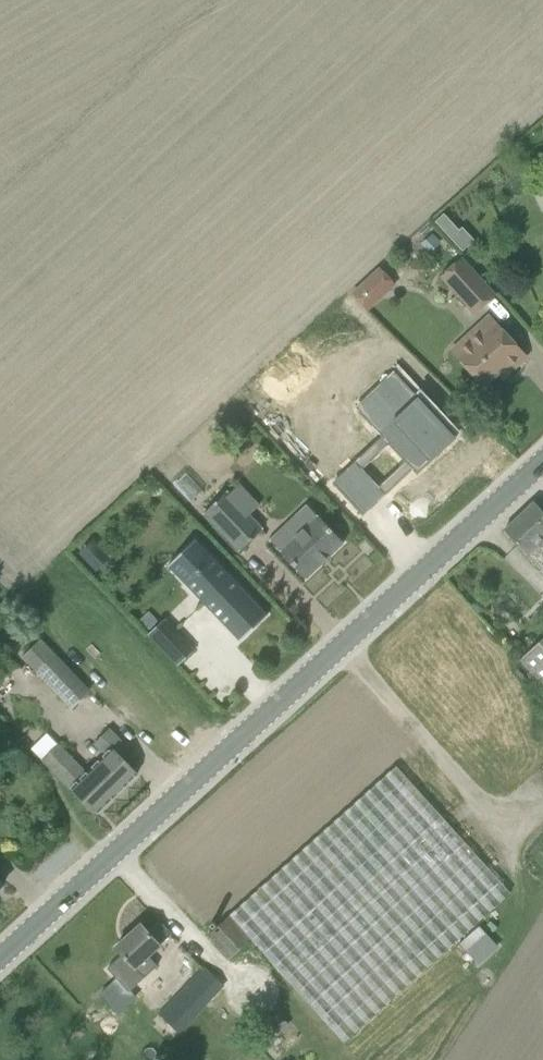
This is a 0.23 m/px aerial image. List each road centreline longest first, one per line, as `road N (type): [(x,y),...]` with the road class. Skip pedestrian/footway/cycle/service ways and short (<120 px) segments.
road 1 (tertiary): [(0,960),(542,463)]

